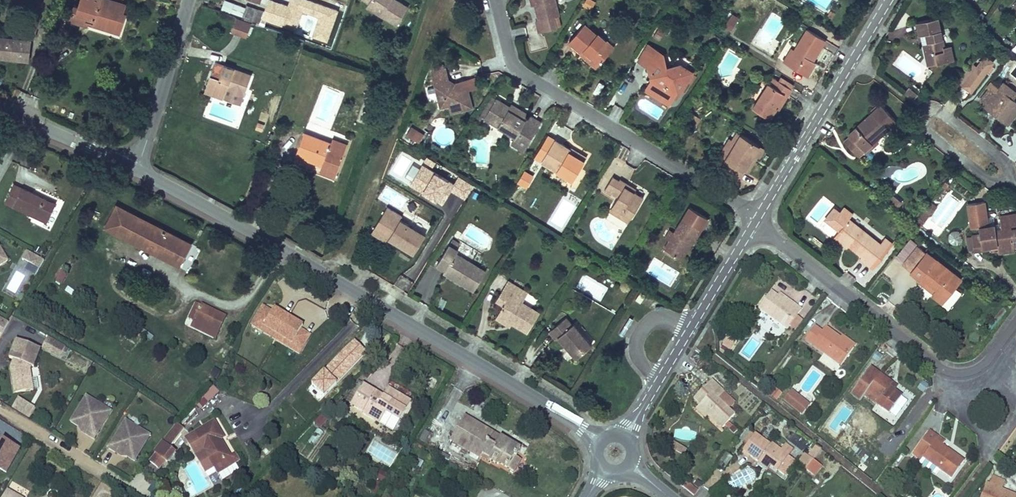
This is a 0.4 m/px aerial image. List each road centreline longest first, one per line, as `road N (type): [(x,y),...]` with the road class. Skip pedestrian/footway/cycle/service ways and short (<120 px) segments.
road 1 (unclassified): [(599,438),(137,169)]
road 2 (residential): [(495,0),(524,73),(757,218)]
road 3 (residential): [(757,218),(953,374),(984,366),(1015,324)]
road 4 (residential): [(757,218),(888,0)]
road 5 (residential): [(625,435),(757,218)]
road 6 (residential): [(137,169),(190,0)]
road 7 (unclassified): [(137,169),(0,111)]

